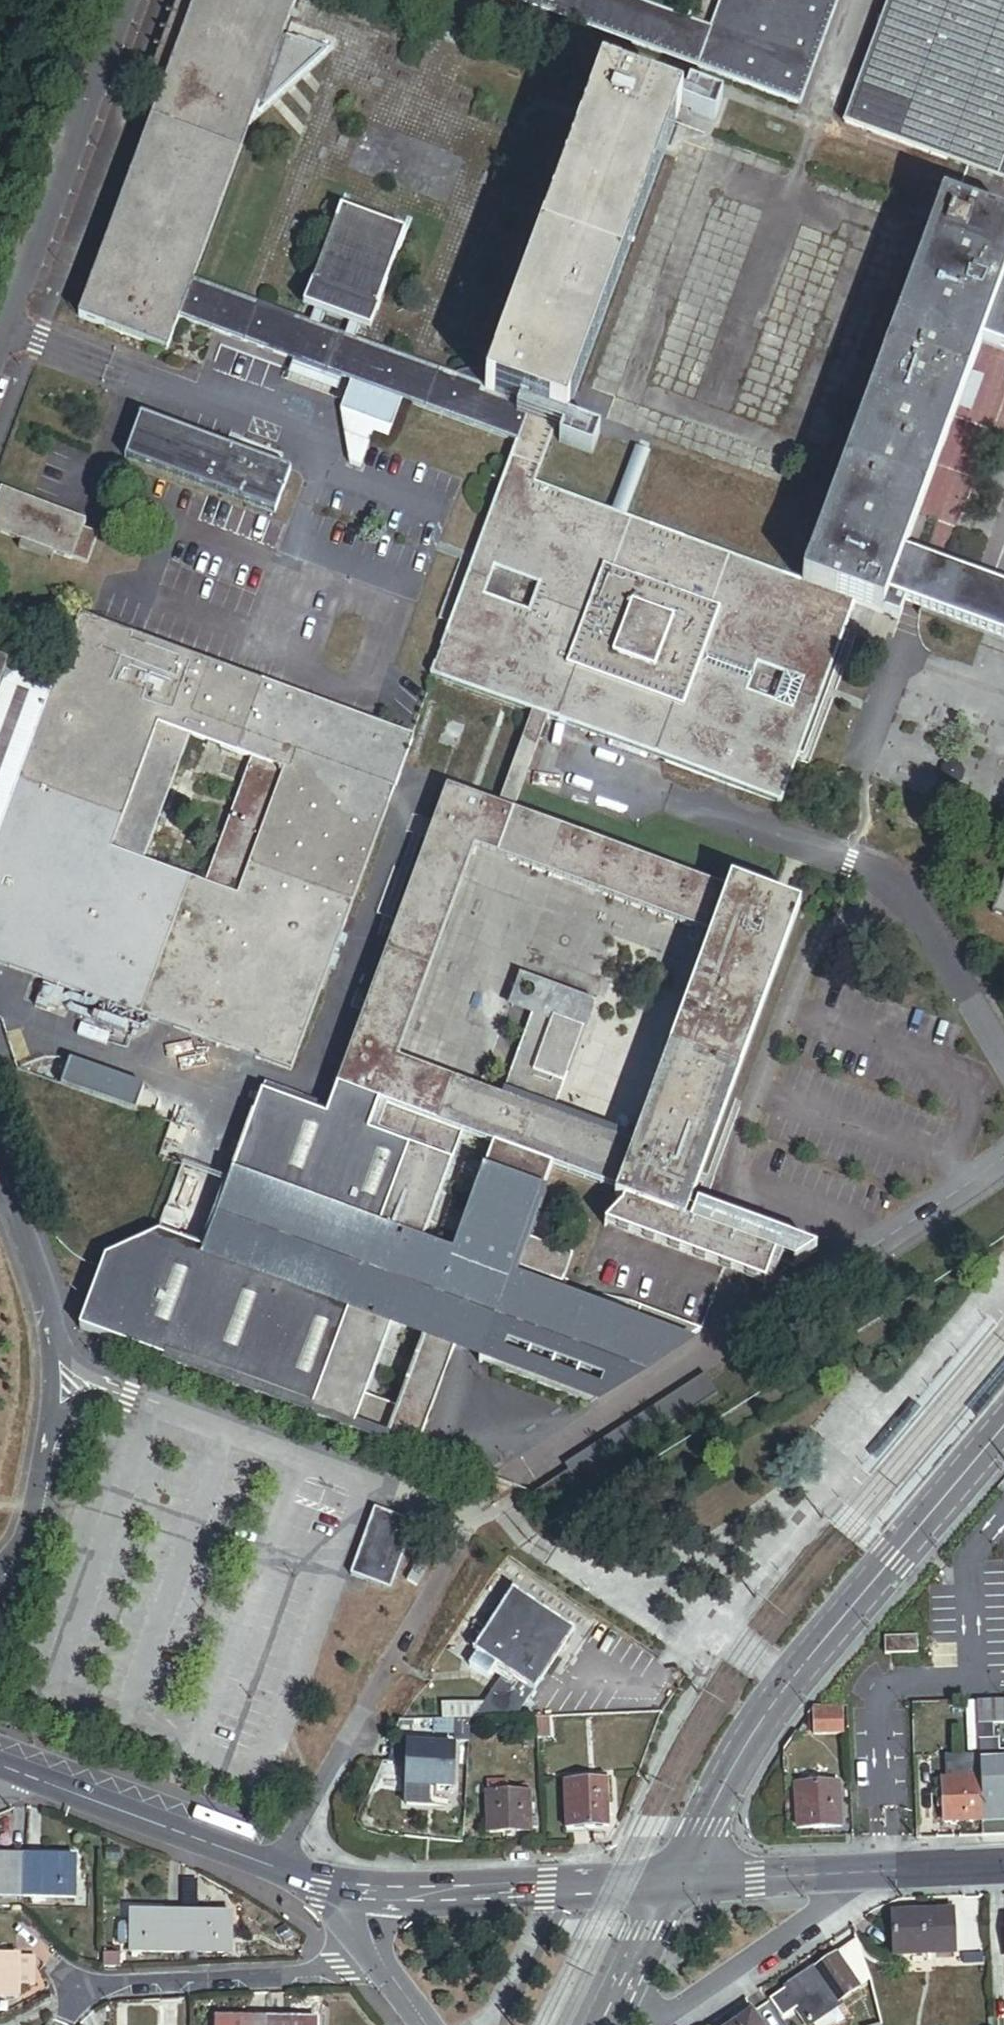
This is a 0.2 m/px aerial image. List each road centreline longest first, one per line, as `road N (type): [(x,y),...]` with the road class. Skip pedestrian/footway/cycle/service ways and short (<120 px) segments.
road 1 (tertiary): [(1003,1428),(791,1681),(739,1758),(676,1882)]
road 2 (residential): [(0,1572),(31,1532),(63,1381),(0,1179)]
road 3 (tertiary): [(18,1773),(321,1885),(369,1889)]
road 4 (residential): [(0,343),(122,0)]
road 5 (residential): [(1003,1867),(676,1882)]
road 6 (residential): [(380,1956),(316,1974),(74,1987)]
road 7 (tertiary): [(369,1889),(433,1894),(676,1882)]
road 8 (tertiary): [(602,2024),(676,1882)]

